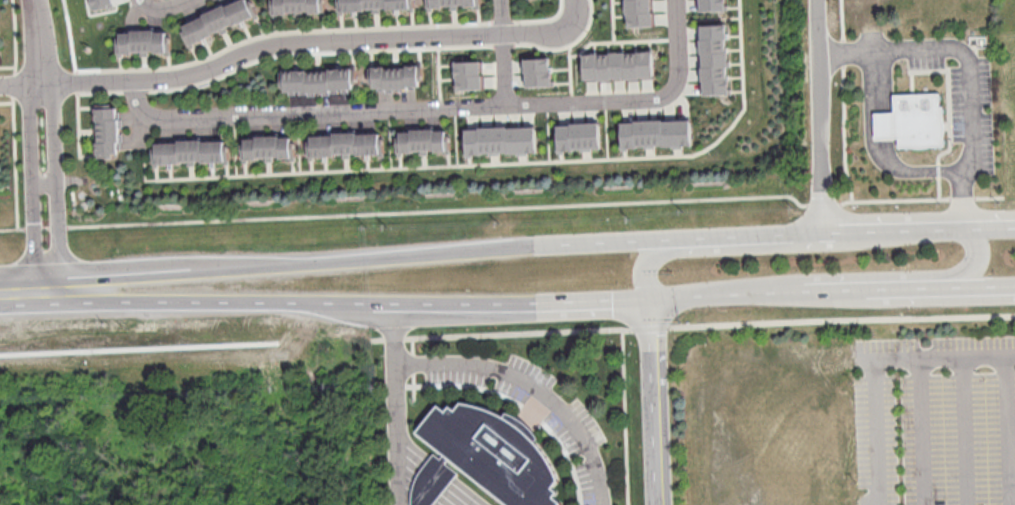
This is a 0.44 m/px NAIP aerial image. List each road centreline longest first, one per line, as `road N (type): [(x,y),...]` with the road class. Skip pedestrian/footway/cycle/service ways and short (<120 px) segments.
road 1 (residential): [(679,0),(682,62),(668,90),(645,99),(148,117),(133,81)]
road 2 (residential): [(573,0),(571,23),(555,33),(282,44),(168,78),(47,82)]
road 3 (secondary): [(558,243),(191,269)]
road 4 (secondary): [(89,290),(104,300),(394,304)]
road 5 (residential): [(824,231),(818,0)]
road 6 (residential): [(47,82),(31,99),(34,293)]
road 7 (residential): [(64,292),(56,99),(47,82)]
road 8 (residential): [(660,504),(653,302)]
road 9 (secondary): [(843,230),(669,239)]
road 10 (secondary): [(1014,223),(843,230)]
road 11 (secondary): [(394,304),(557,308)]
road 12 (secondary): [(653,302),(804,296)]

